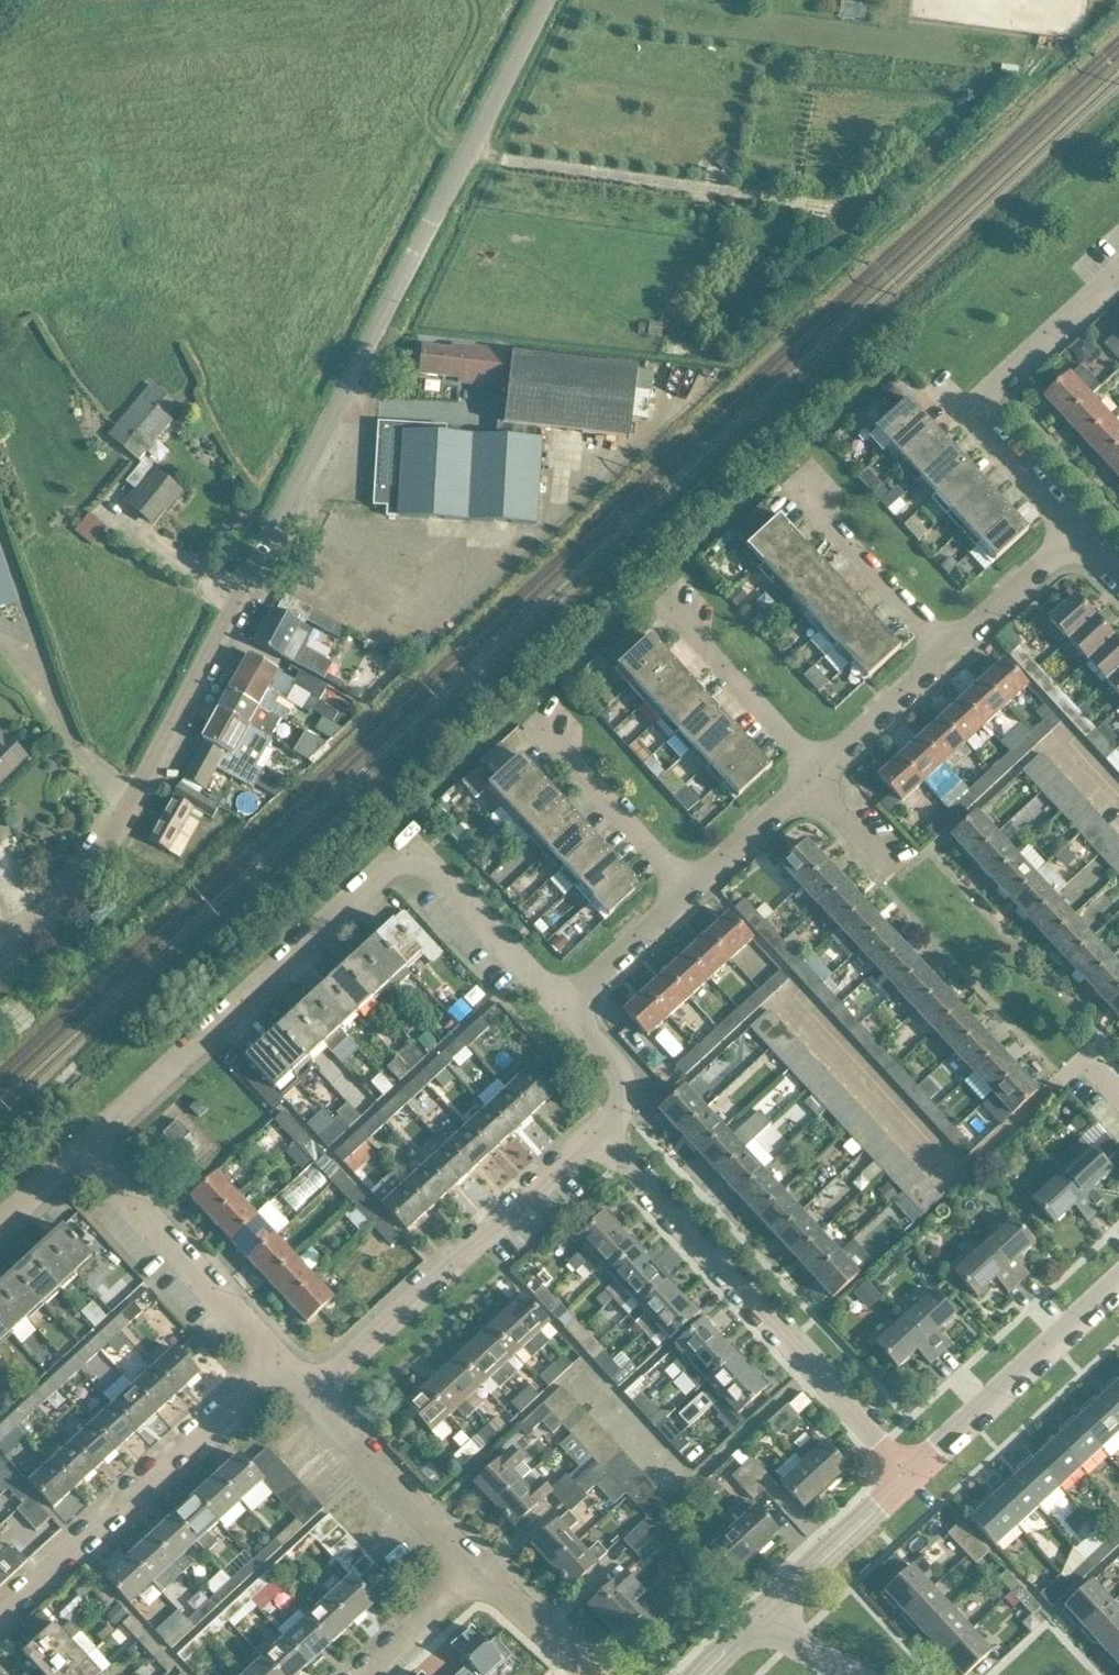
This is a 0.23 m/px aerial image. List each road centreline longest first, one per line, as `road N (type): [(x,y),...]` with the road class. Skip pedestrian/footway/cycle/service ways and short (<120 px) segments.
road 1 (unclassified): [(0,963),(34,934),(112,837),(550,0)]
road 2 (residential): [(85,1155),(410,849),(568,1010)]
road 3 (residential): [(911,1472),(602,1137)]
road 4 (residential): [(0,1622),(287,1361)]
road 5 (residential): [(313,1387),(602,1137)]
road 6 (residential): [(1081,548),(973,419),(977,406),(1118,277)]
road 7 (residential): [(287,1361),(85,1155)]
road 8 (residential): [(911,1472),(1118,1278)]
road 9 (residential): [(480,1557),(313,1387)]
road 10 (residential): [(954,662),(798,498)]
road 11 (residential): [(691,898),(540,735)]
road 12 (residential): [(822,780),(672,619)]
road 13 (residential): [(758,1620),(911,1472)]
road 14 (residential): [(822,780),(954,662)]
road 15 (residential): [(691,898),(822,780)]
road 16 (residential): [(954,662),(1081,548)]
road 17 (residential): [(359,1674),(480,1557)]
road 18 (residential): [(568,1010),(691,898)]
road 19 (residential): [(595,1674),(480,1557)]
road 20 (residential): [(602,1137),(624,1086),(621,1061),(568,1010)]

